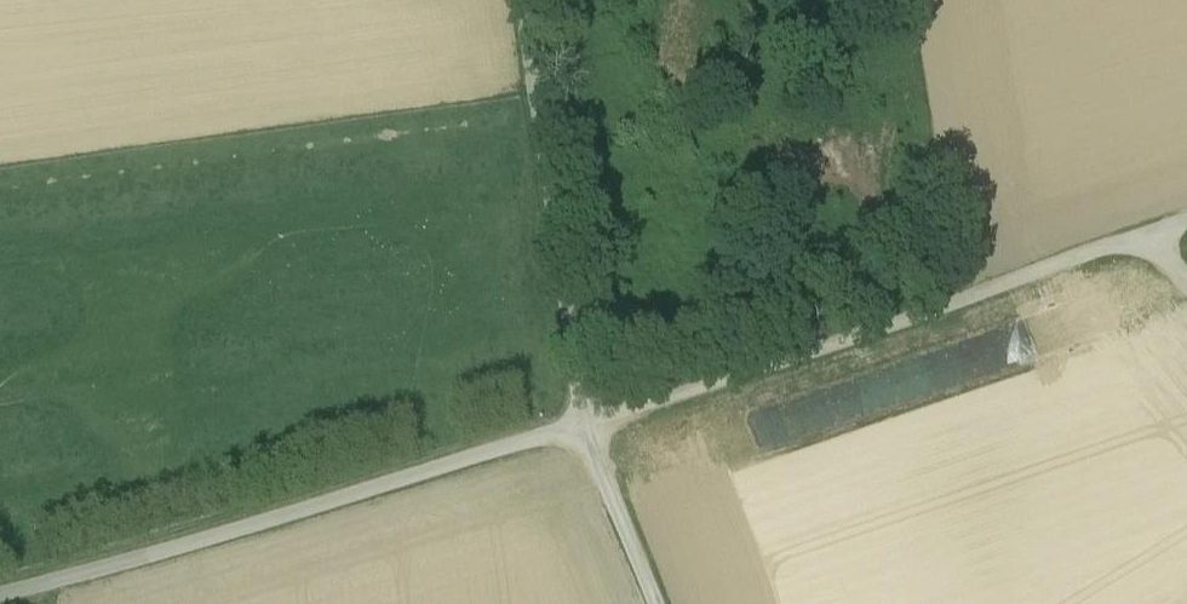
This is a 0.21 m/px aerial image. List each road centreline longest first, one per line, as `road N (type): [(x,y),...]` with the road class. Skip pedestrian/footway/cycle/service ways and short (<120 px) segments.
road 1 (track): [(1186,225),(579,435)]
road 2 (unclassified): [(0,596),(579,435)]
road 3 (unclassified): [(520,0),(579,435)]
road 4 (unclassified): [(579,435),(652,603)]

